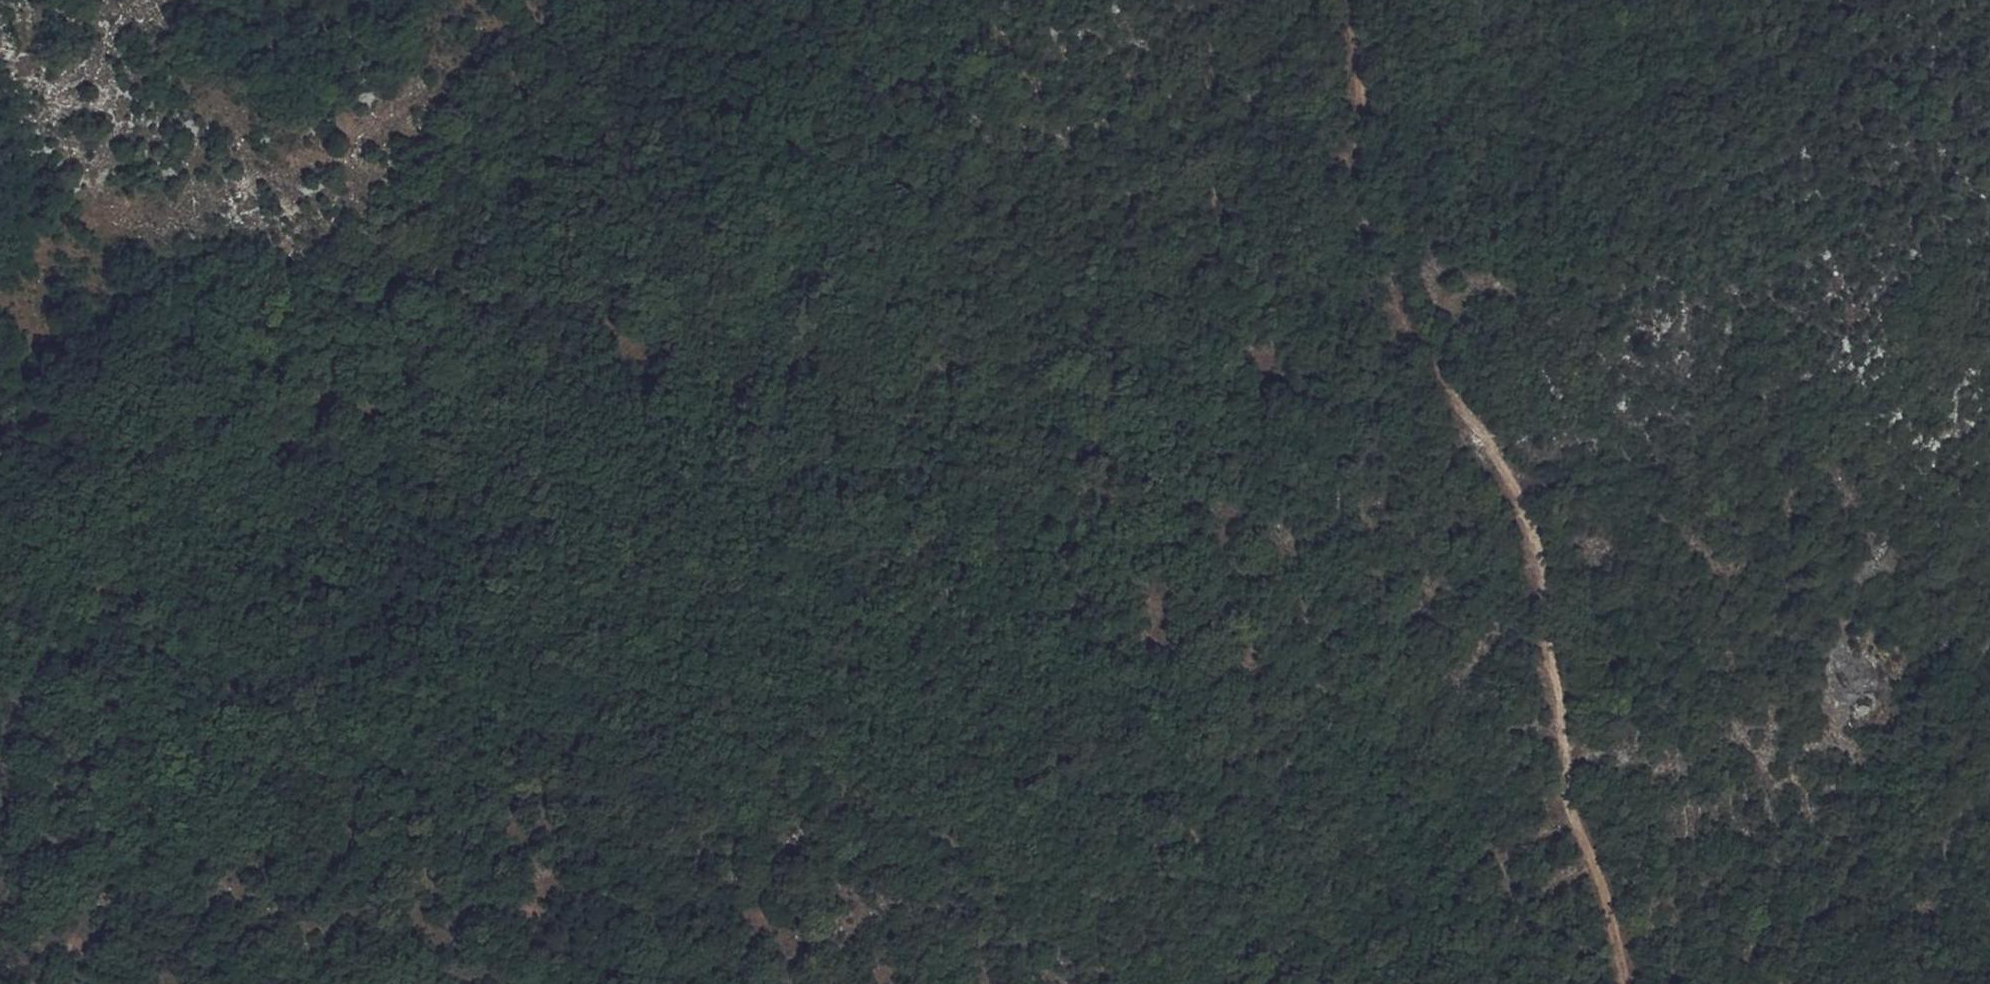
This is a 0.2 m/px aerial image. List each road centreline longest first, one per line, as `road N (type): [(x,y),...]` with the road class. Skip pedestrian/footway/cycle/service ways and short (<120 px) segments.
road 1 (track): [(1627,983),(1570,802),(1564,652),(1527,526),(1473,418)]
road 2 (track): [(1351,0),(1372,222),(1473,418)]

